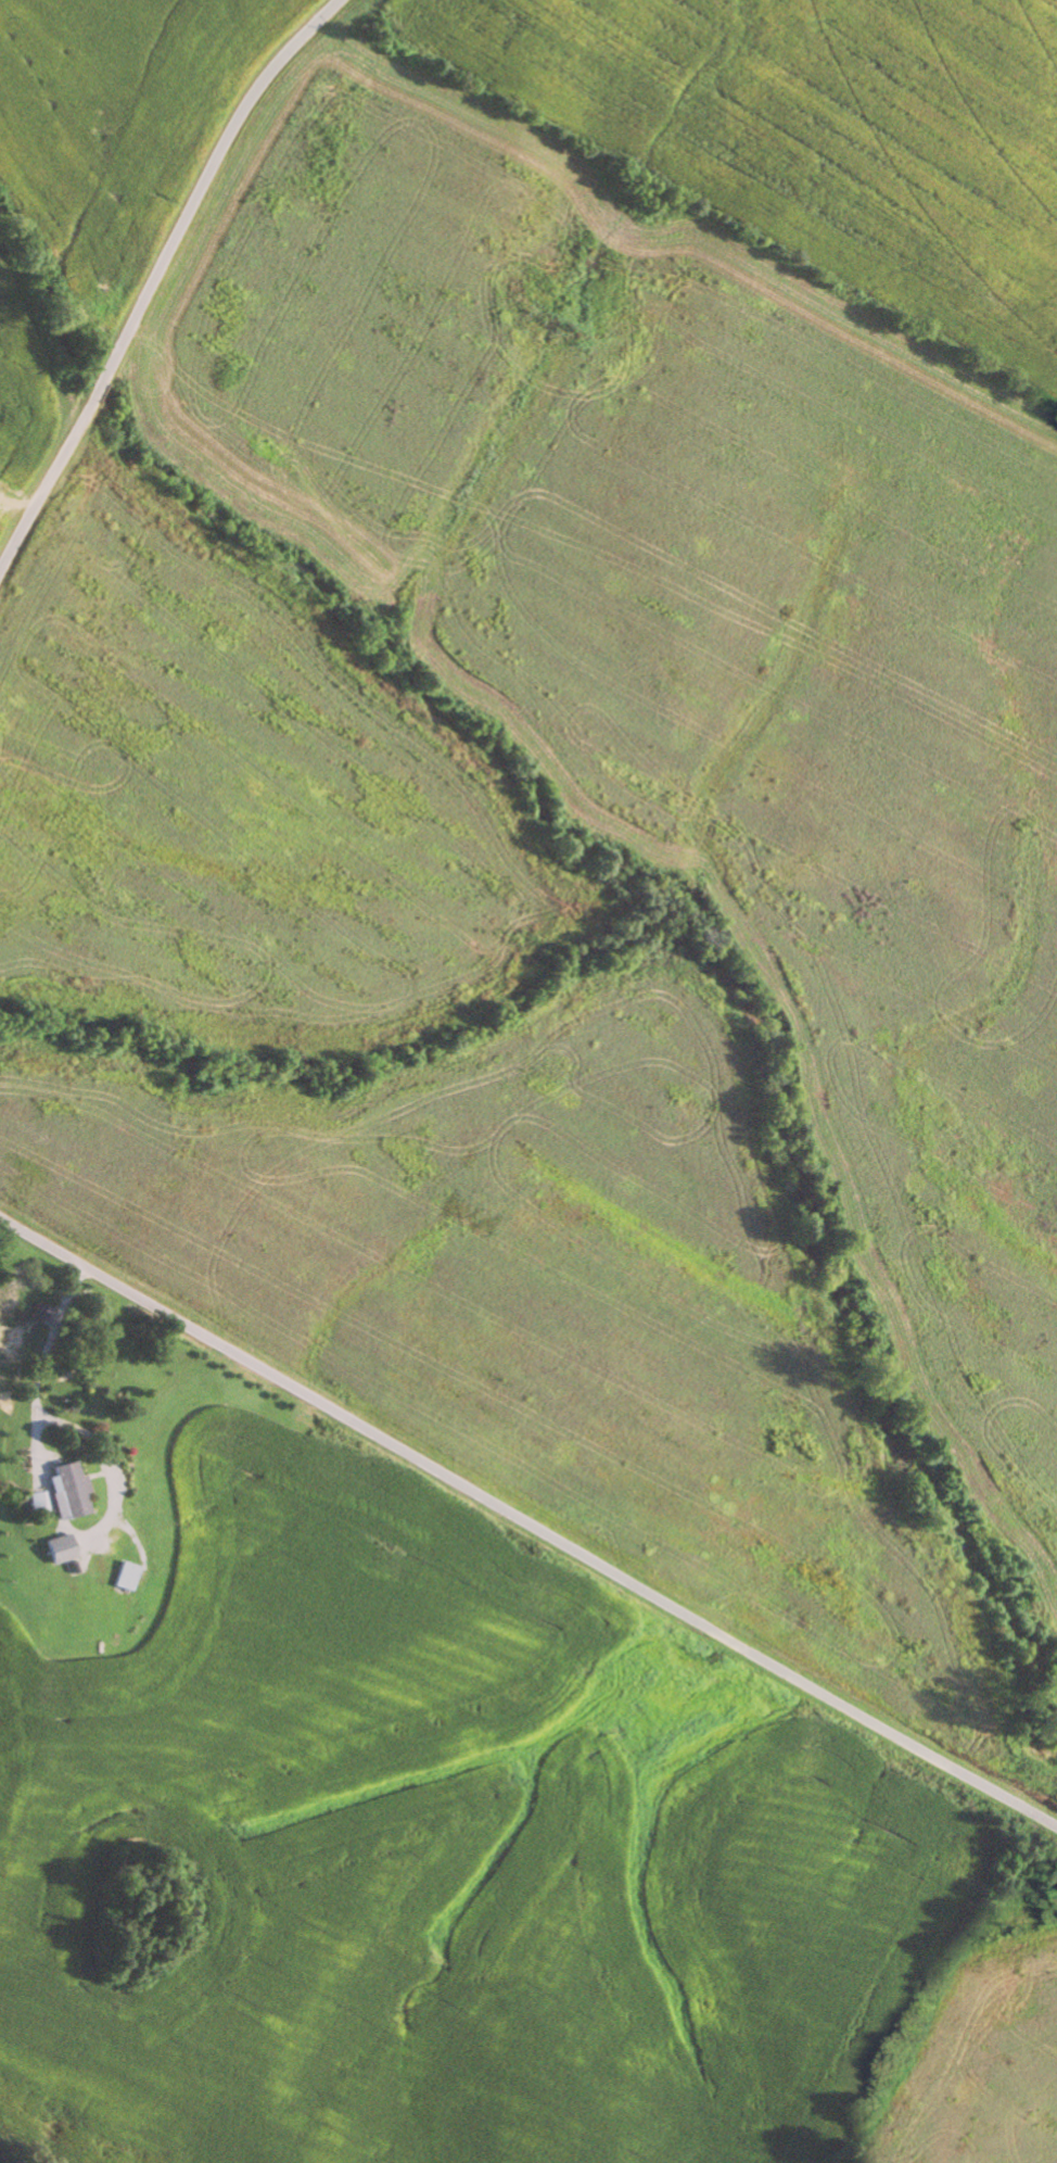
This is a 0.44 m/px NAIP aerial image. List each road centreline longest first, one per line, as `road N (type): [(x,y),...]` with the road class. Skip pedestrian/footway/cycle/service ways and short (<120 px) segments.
road 1 (tertiary): [(1056,1824),(0,1216)]
road 2 (tertiary): [(0,578),(250,109),(342,0)]

